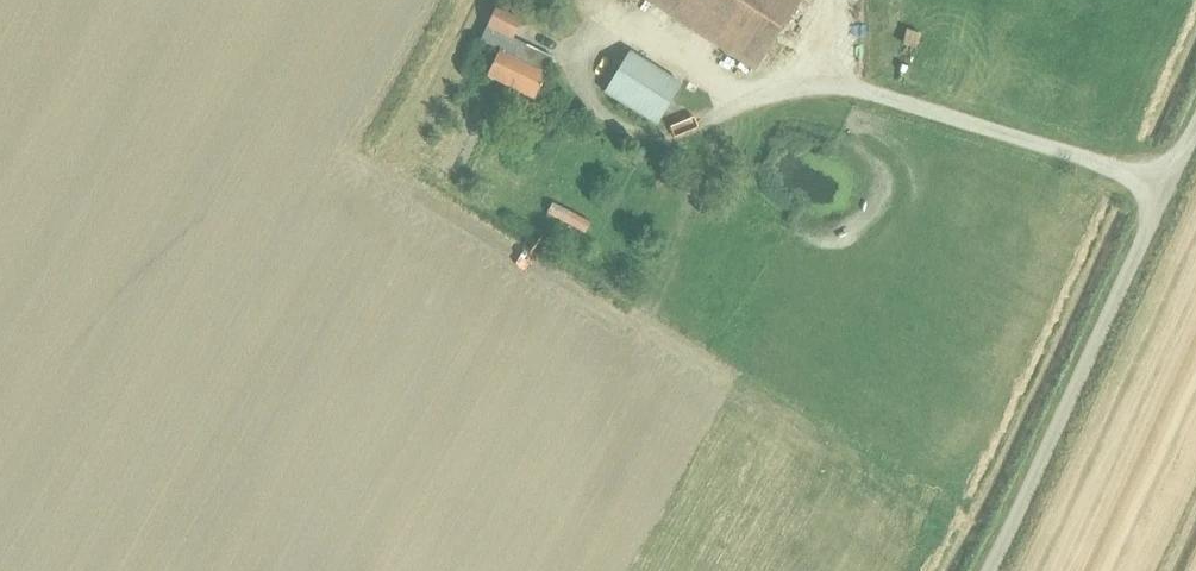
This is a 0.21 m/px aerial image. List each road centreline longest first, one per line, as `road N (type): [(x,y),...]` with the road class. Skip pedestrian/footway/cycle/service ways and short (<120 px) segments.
road 1 (unclassified): [(986,570),(1195,124)]

